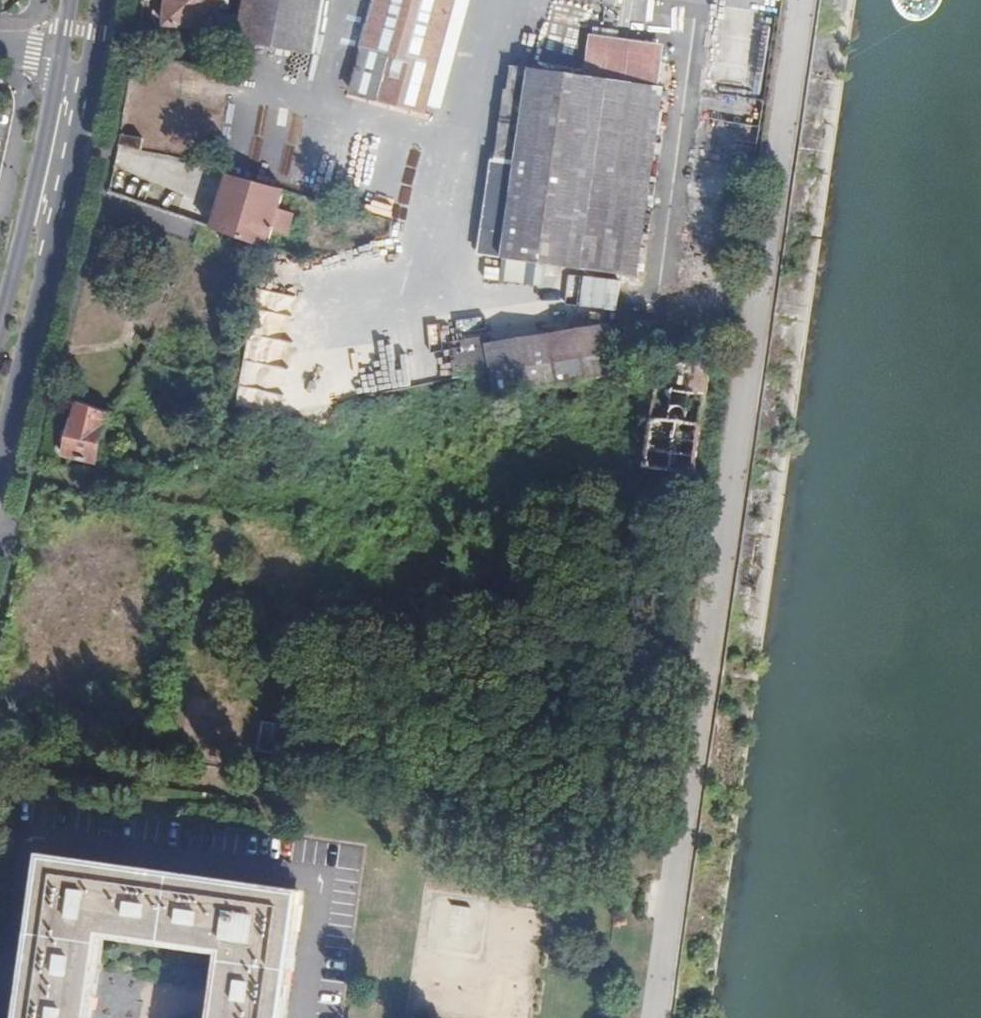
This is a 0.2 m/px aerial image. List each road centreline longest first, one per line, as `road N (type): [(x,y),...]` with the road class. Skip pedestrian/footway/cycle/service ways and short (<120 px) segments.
road 1 (primary): [(0,445),(84,65)]
road 2 (primary): [(56,59),(0,297)]

